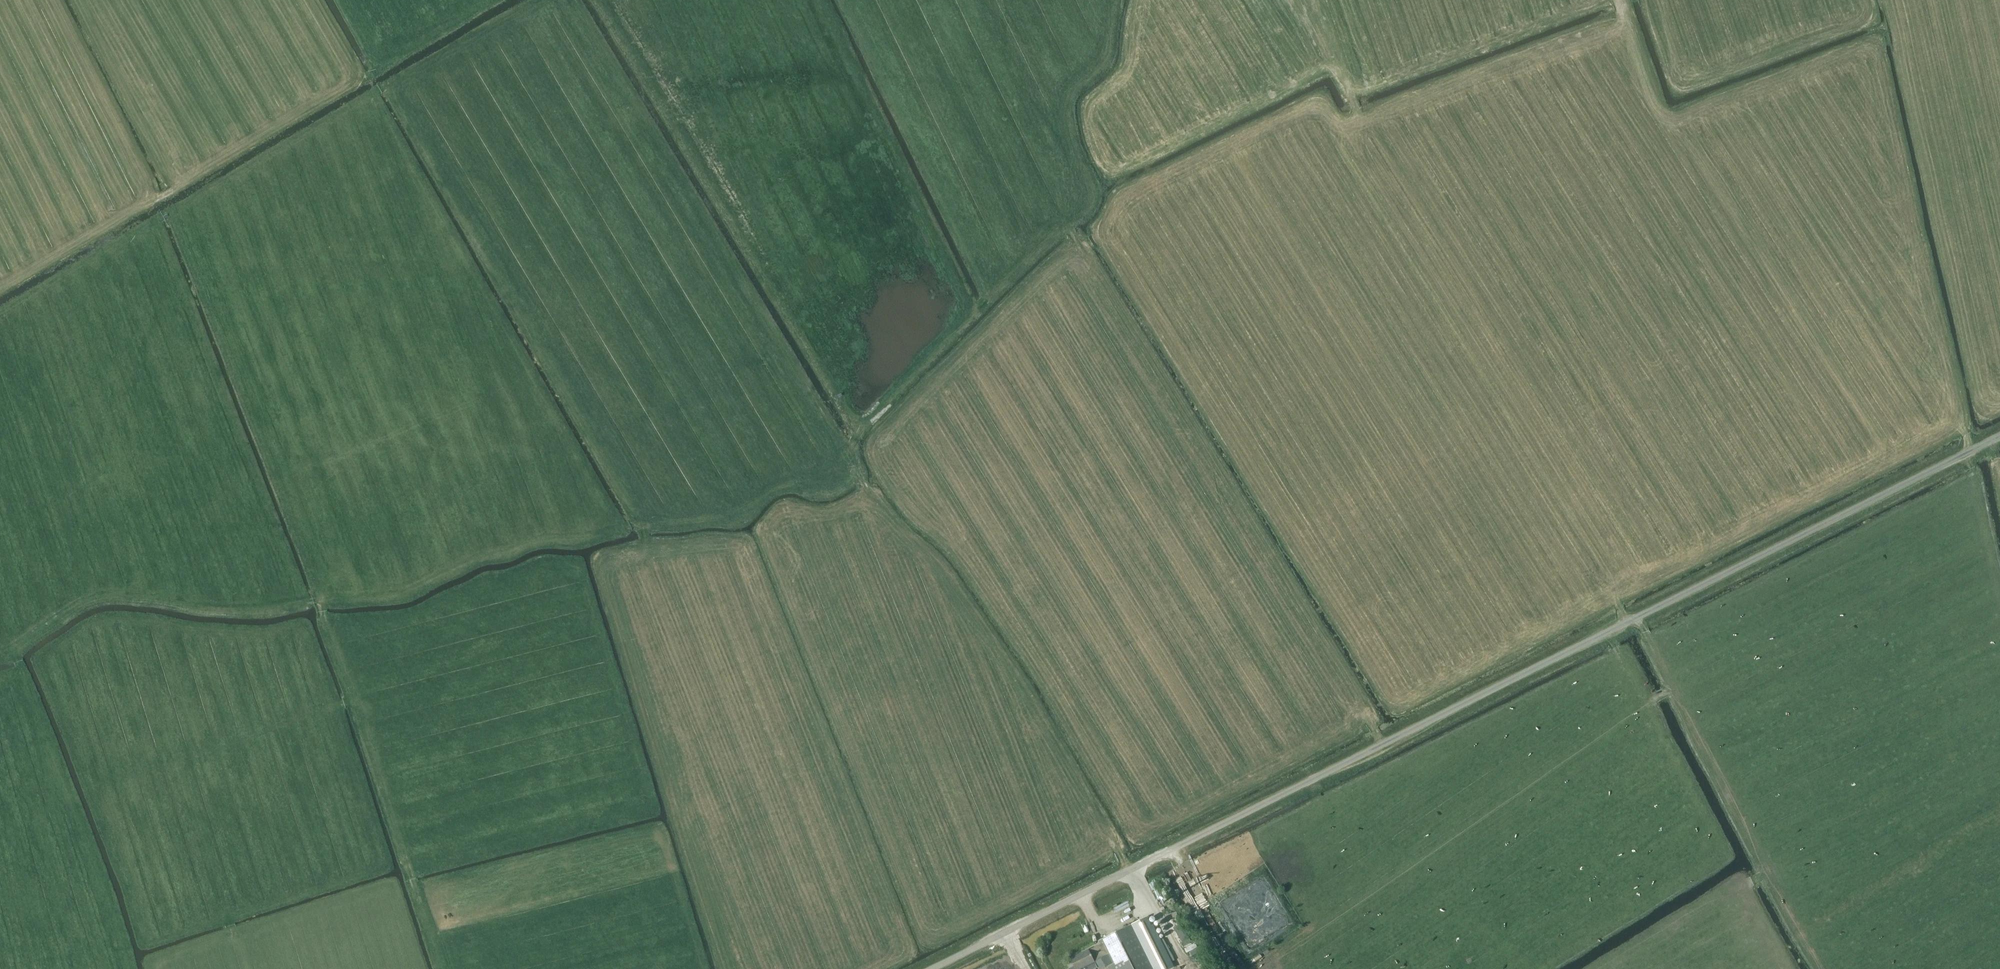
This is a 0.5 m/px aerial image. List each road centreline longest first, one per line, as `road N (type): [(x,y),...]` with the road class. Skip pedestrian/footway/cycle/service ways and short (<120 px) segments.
road 1 (unclassified): [(935,968),(1999,435)]

